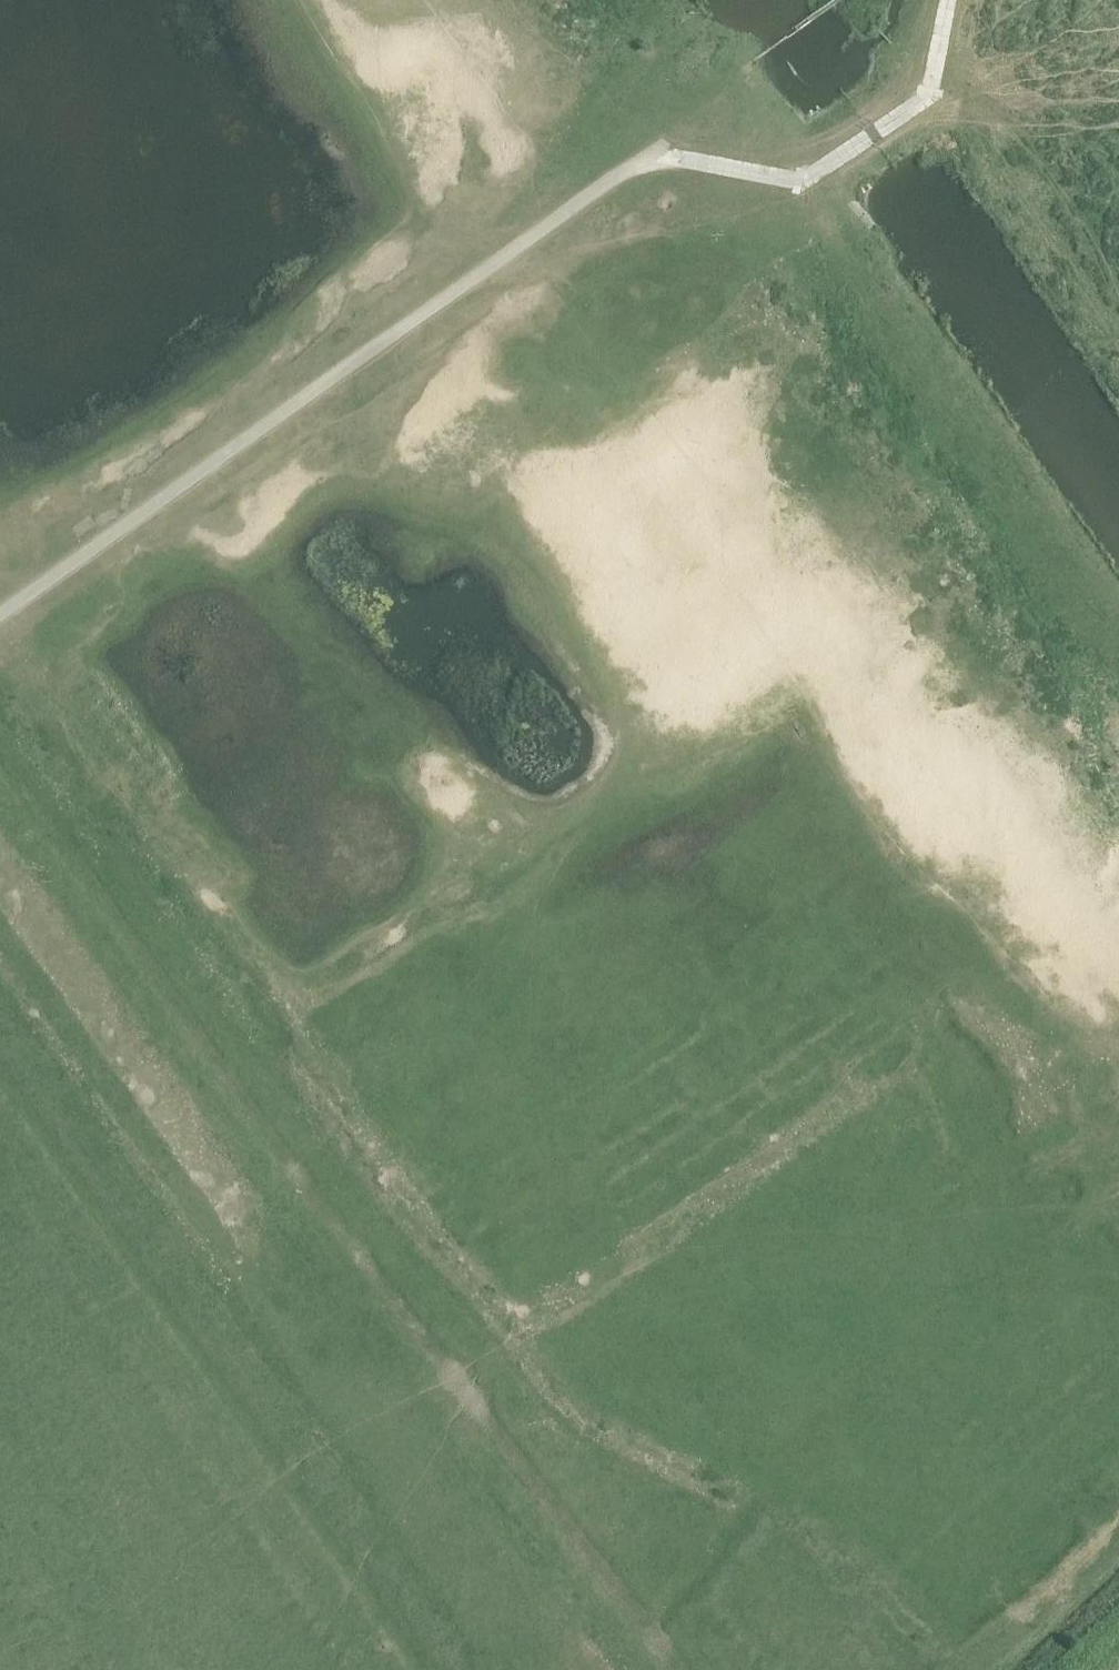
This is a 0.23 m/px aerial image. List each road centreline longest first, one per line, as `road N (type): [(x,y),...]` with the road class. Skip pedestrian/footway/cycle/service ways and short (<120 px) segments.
road 1 (track): [(553,224),(0,609)]
road 2 (track): [(947,0),(925,93),(826,167),(797,172),(658,151),(553,224)]

